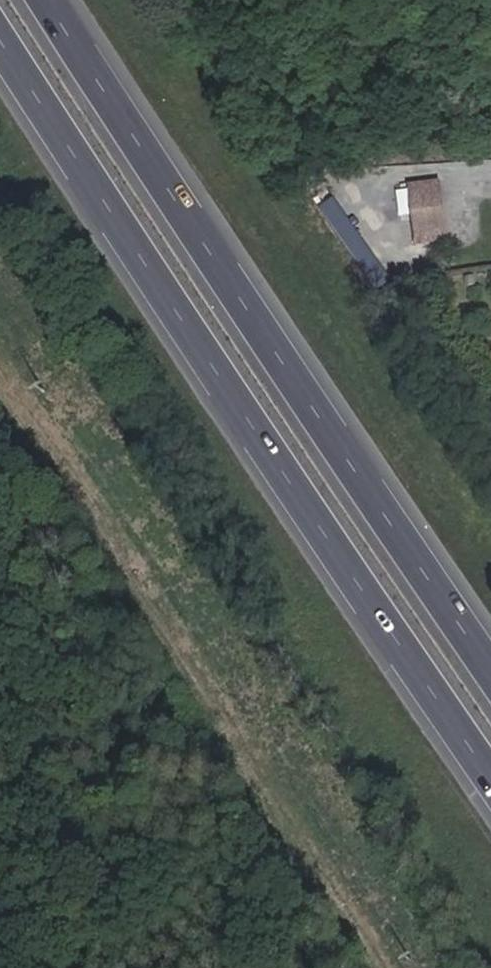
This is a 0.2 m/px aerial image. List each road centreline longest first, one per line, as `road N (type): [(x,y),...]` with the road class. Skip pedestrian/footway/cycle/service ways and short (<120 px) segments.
road 1 (motorway): [(0,33),(490,772)]
road 2 (motorway): [(490,659),(52,0)]

